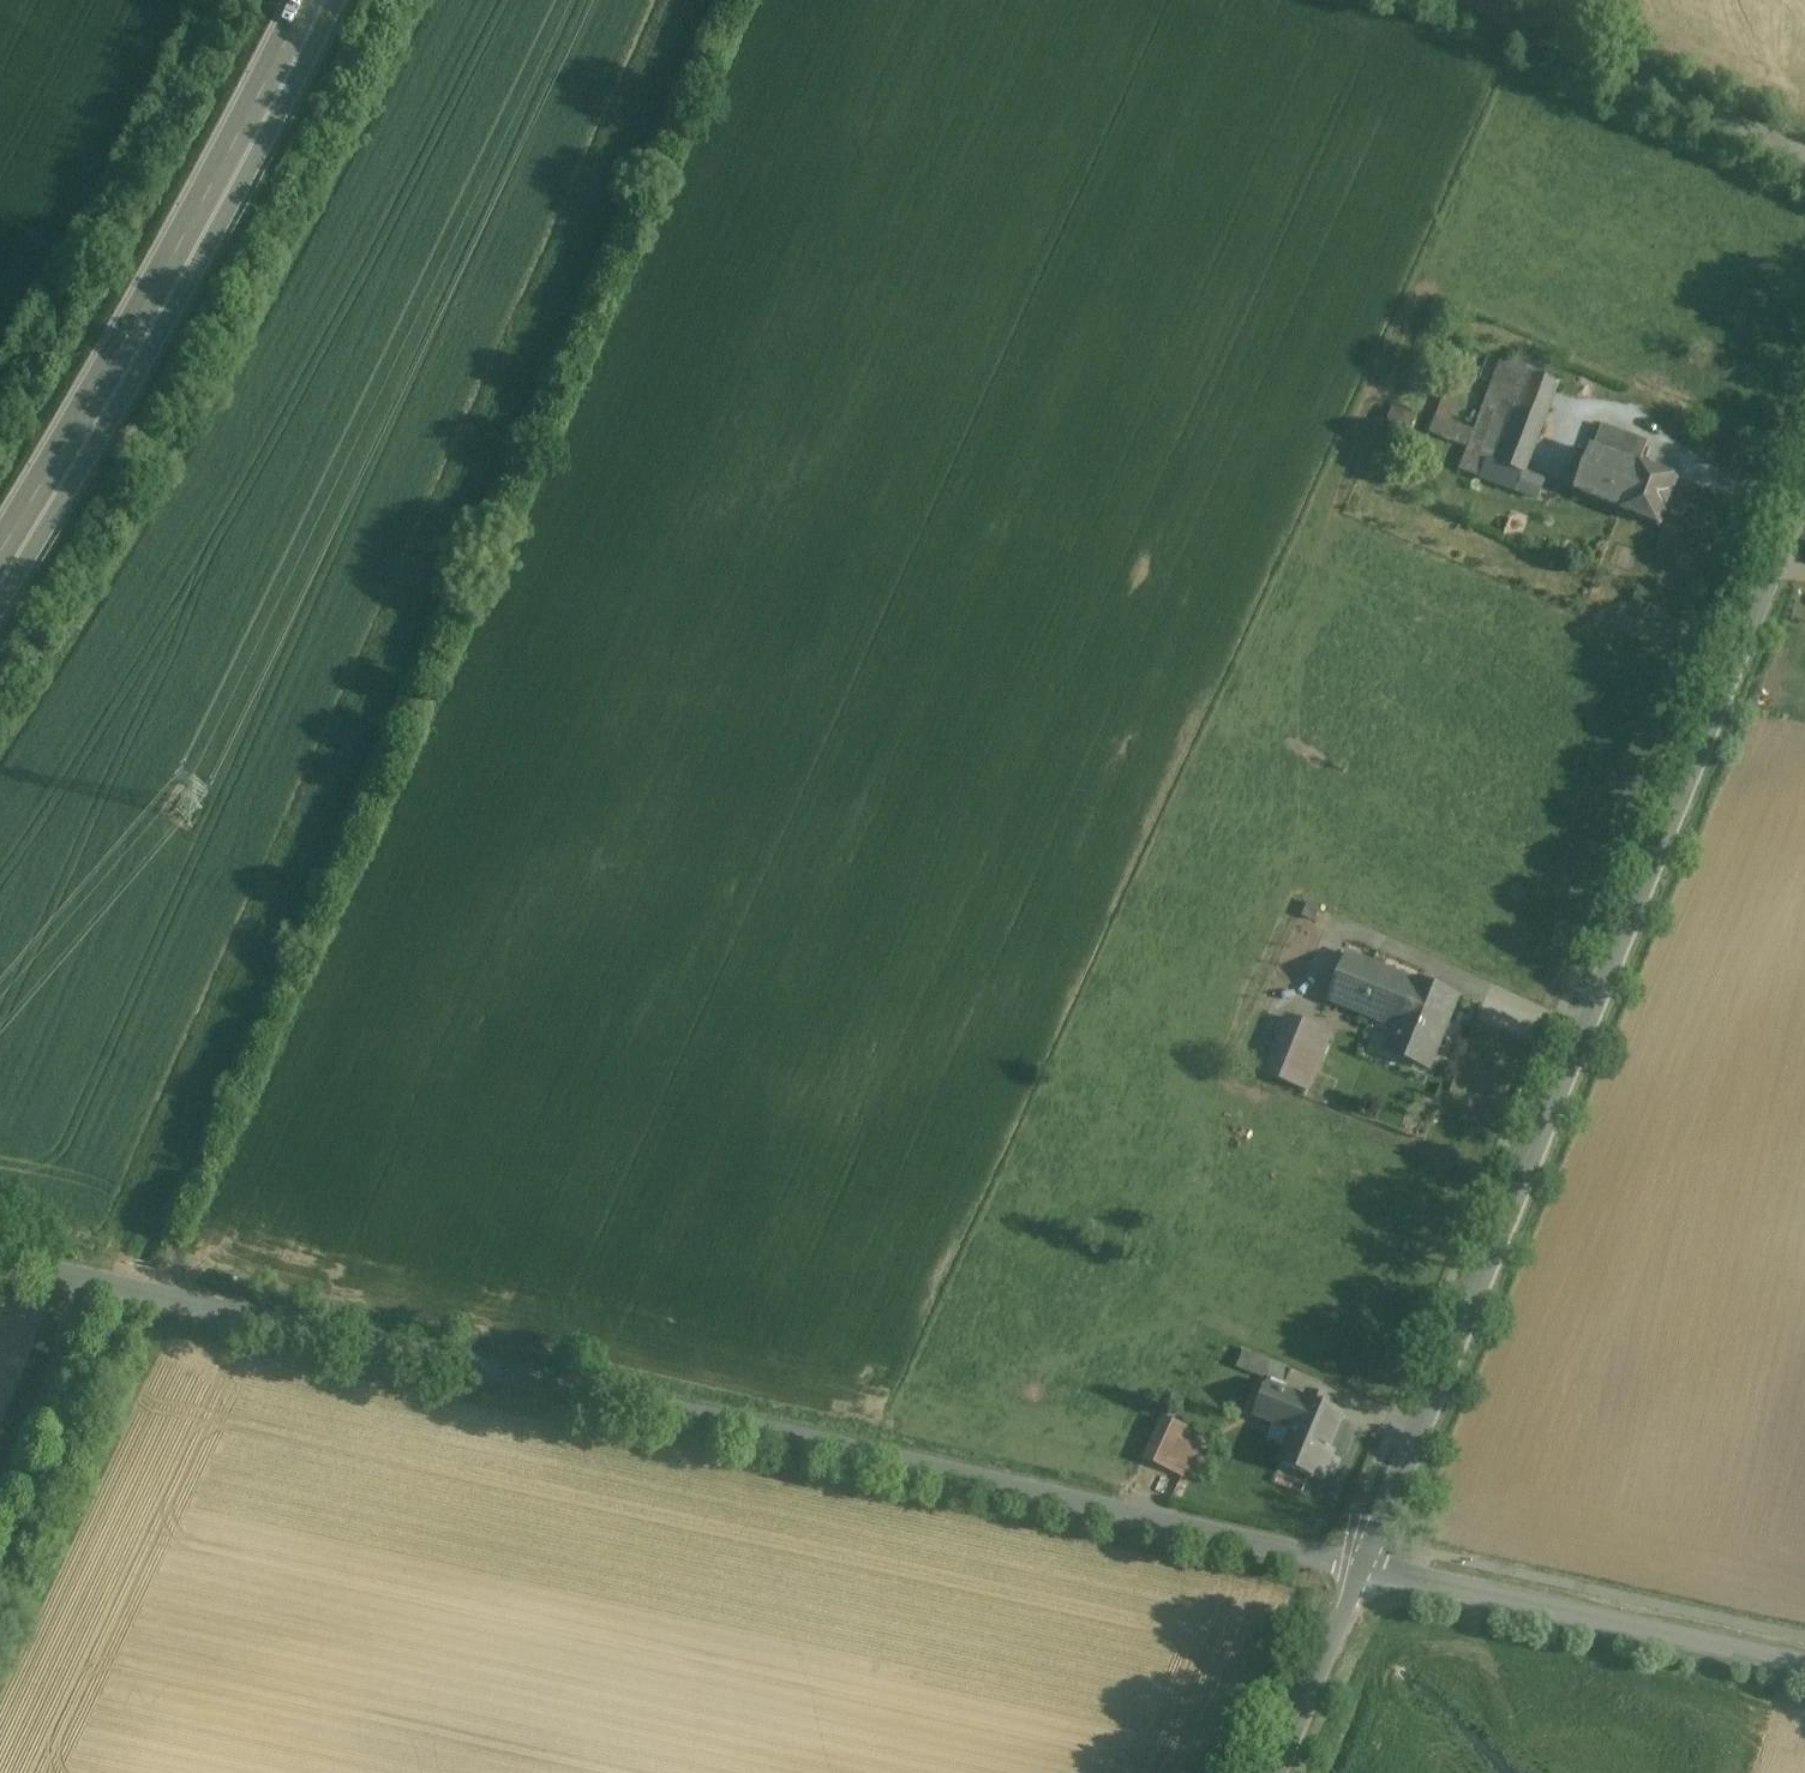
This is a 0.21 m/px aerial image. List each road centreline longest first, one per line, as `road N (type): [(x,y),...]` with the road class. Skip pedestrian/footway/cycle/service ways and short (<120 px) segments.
road 1 (unclassified): [(1358,1567),(0,1264)]
road 2 (unclassified): [(1358,1567),(1804,494)]
road 3 (trunk): [(319,0),(157,303),(0,569)]
road 4 (unclassified): [(1804,1667),(1358,1567)]
road 5 (unclassified): [(1478,0),(1804,149)]
road 6 (unclassified): [(1275,1772),(1358,1567)]

